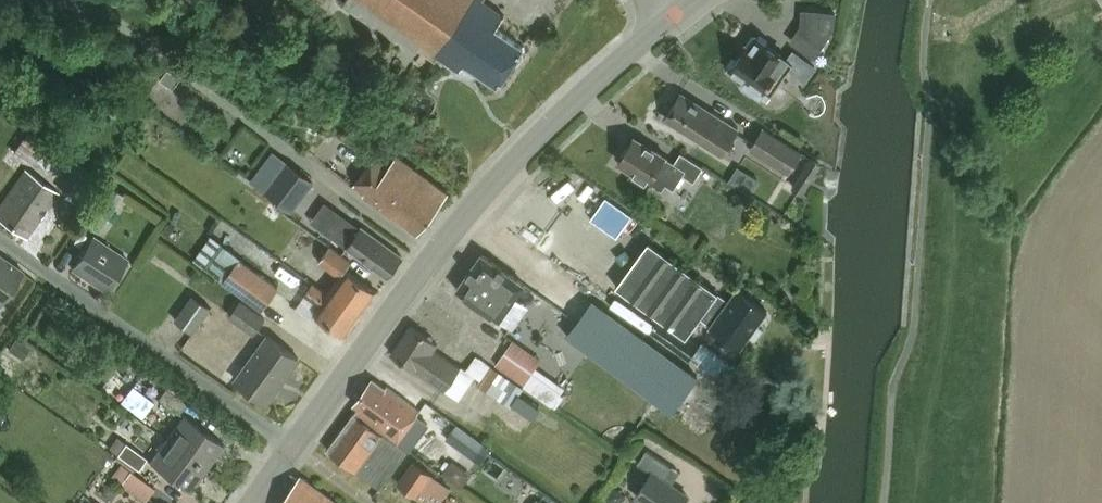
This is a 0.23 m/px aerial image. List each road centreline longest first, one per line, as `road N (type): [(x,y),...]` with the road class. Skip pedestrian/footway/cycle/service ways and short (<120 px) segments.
road 1 (residential): [(432,261),(114,18),(74,0)]
road 2 (residential): [(292,449),(0,239)]
road 3 (secondary): [(432,261),(529,151),(668,22)]
road 4 (secondary): [(292,449),(432,261)]

